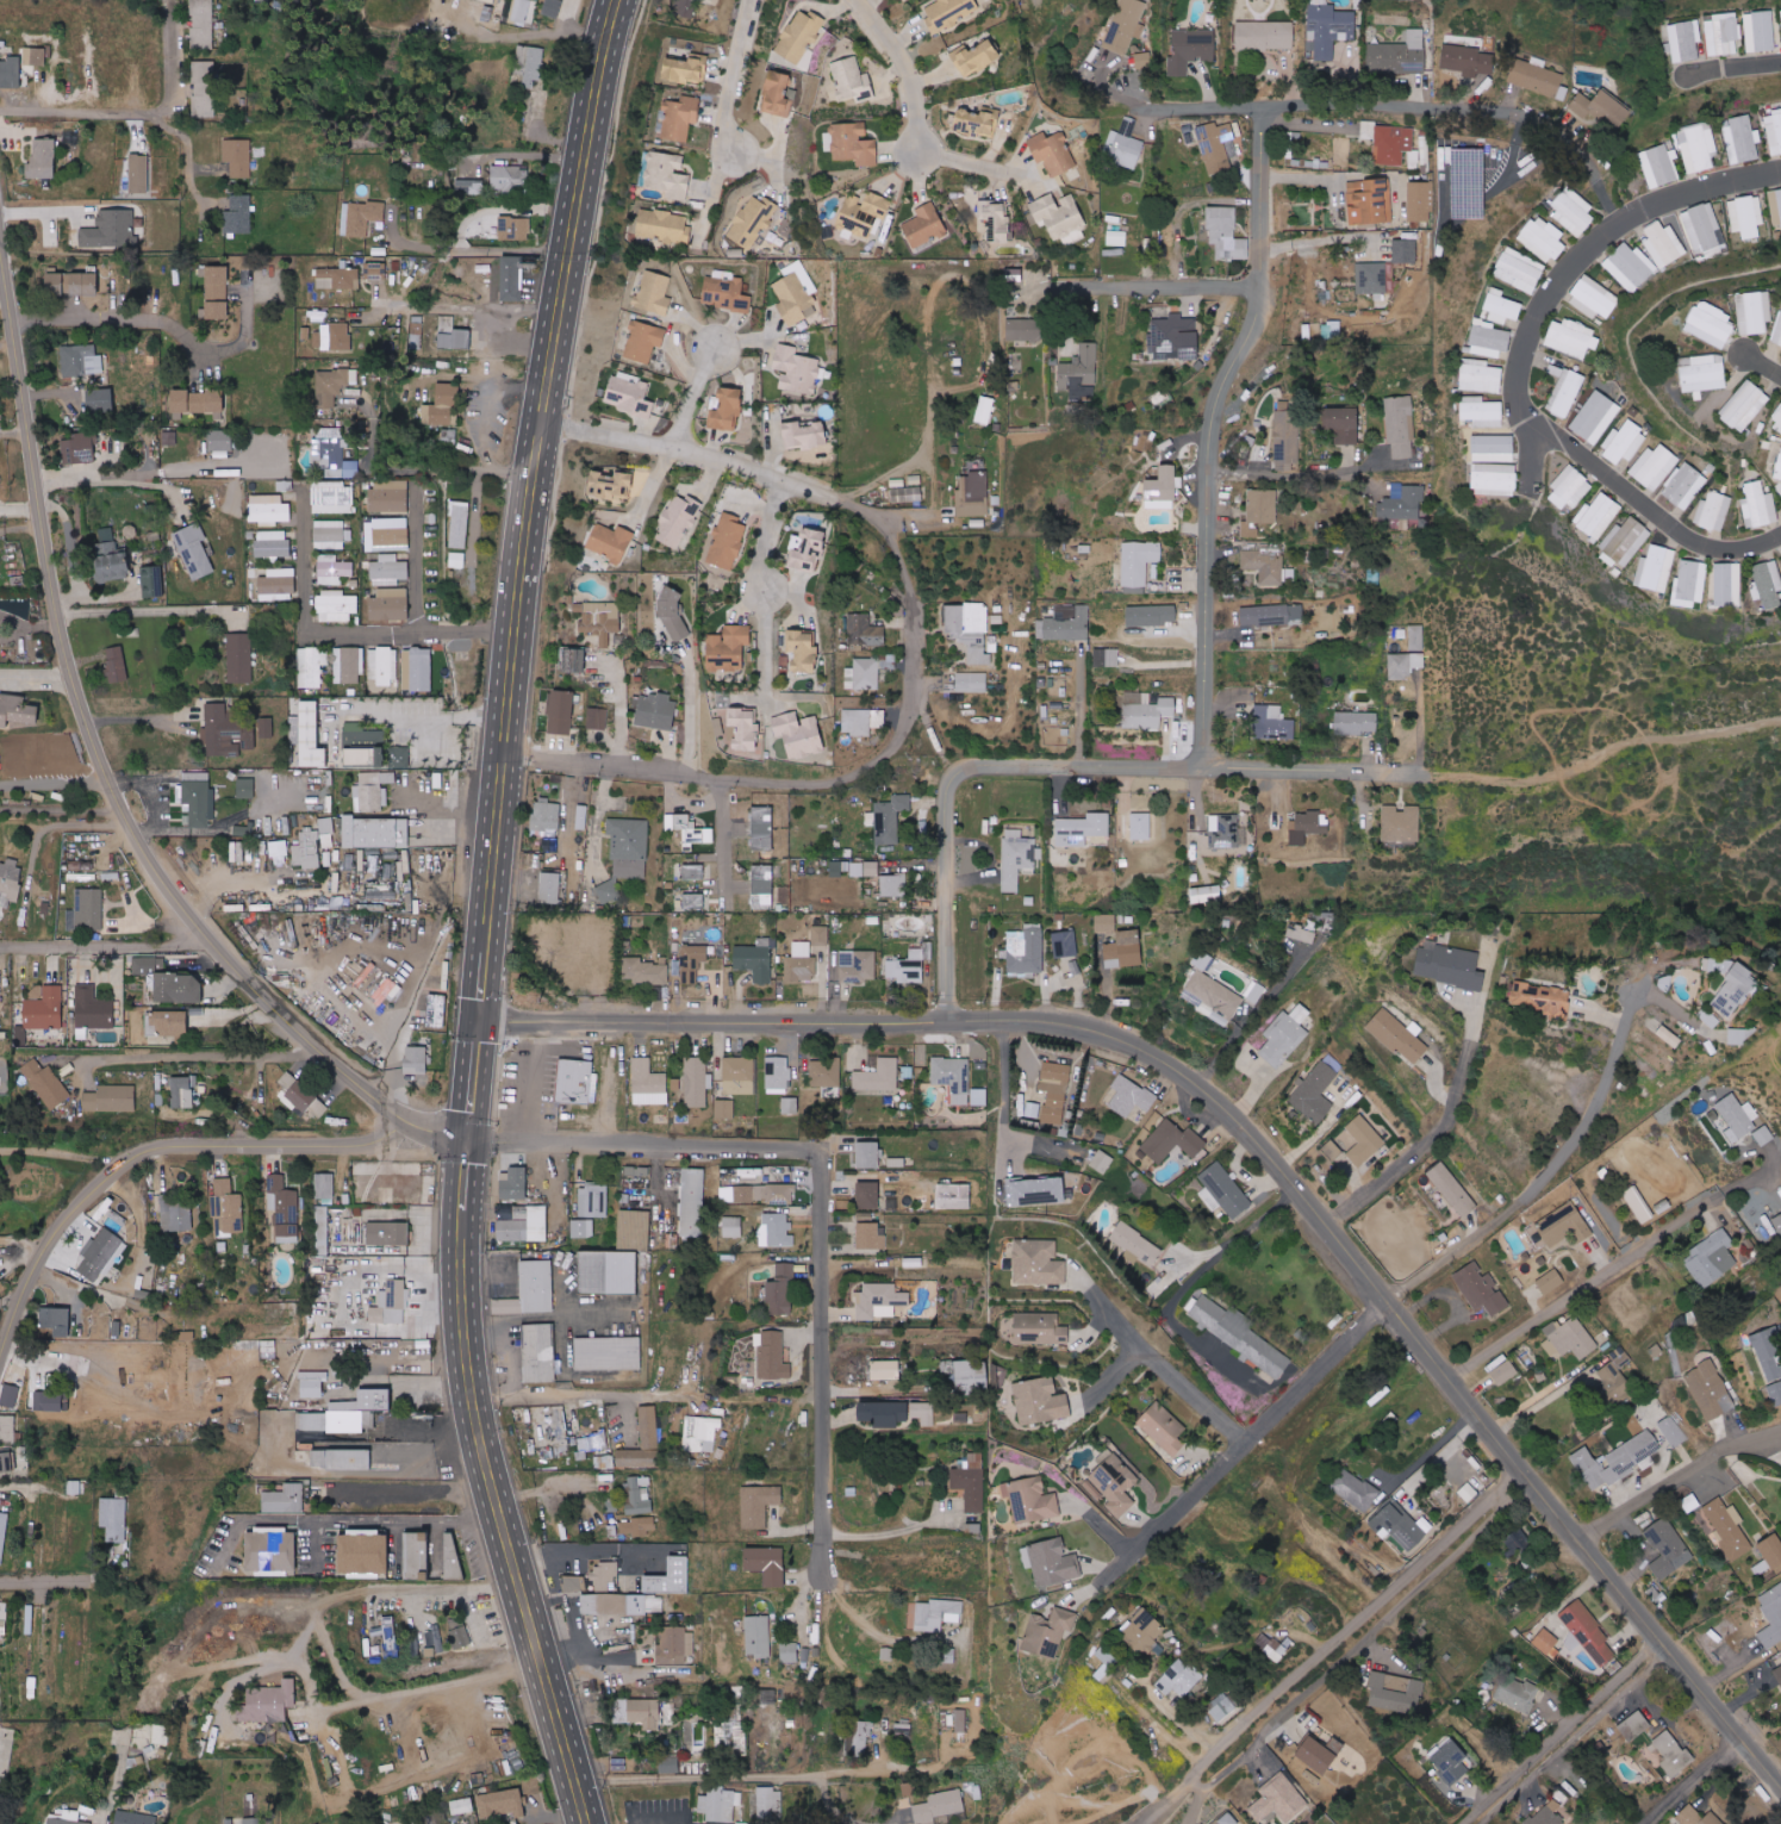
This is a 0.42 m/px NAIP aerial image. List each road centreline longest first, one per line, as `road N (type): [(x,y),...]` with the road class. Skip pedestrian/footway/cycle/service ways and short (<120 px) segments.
road 1 (residential): [(538,1023),(1060,1029),(1169,1070),(1256,1141),(1780,1792)]
road 2 (residential): [(467,1145),(410,1127),(298,1042),(181,908),(127,821),(98,759),(62,625),(0,229)]
road 3 (residential): [(945,1023),(948,792),(980,767),(1584,776),(1780,747)]
road 4 (tertiary): [(479,1023),(521,552),(616,0)]
road 5 (residential): [(502,773),(842,785),(878,773),(904,745),(914,578),(896,539),(870,512),(695,453),(538,428)]
road 6 (residential): [(817,1574),(821,1168),(808,1153),(527,1146)]
road 7 (tertiary): [(590,1823),(484,1465),(460,1255),(467,1145)]
road 8 (residential): [(1207,772),(1213,440),(1262,305),(1265,110)]
road 9 (residential): [(0,1351),(58,1226),(139,1152),(174,1144),(467,1145)]
road 10 (residential): [(1188,1783),(1203,1786),(1238,1763),(1532,1484)]
road 11 (residential): [(1525,1475),(1188,1783)]
road 12 (residential): [(1145,110),(1265,110),(1575,147)]
road 13 (residential): [(1636,995),(1601,1090),(1534,1188),(1385,1301)]
road 14 (residential): [(1452,1384),(1770,1166)]
road 15 (residential): [(1385,1301),(1113,1571)]
road 16 (residential): [(1474,1001),(1466,1056),(1439,1133),(1324,1228)]
road 17 (residential): [(1675,1662),(1483,1823)]
road 18 (residential): [(1581,1544),(1727,1448),(1780,1426)]
road 19 (residential): [(207,353),(150,320),(13,319)]
road 20 (residential): [(337,1594),(521,1590)]
road 21 (residential): [(855,0),(909,75),(920,155)]
road 22 (residential): [(756,0),(723,151),(736,155)]
road 23 (residential): [(0,109),(149,111)]
road 24 (residential): [(1245,1440),(1132,1345)]
road 25 (residential): [(1639,1823),(1735,1736)]
road 26 (tertiary): [(467,1145),(479,1023)]

